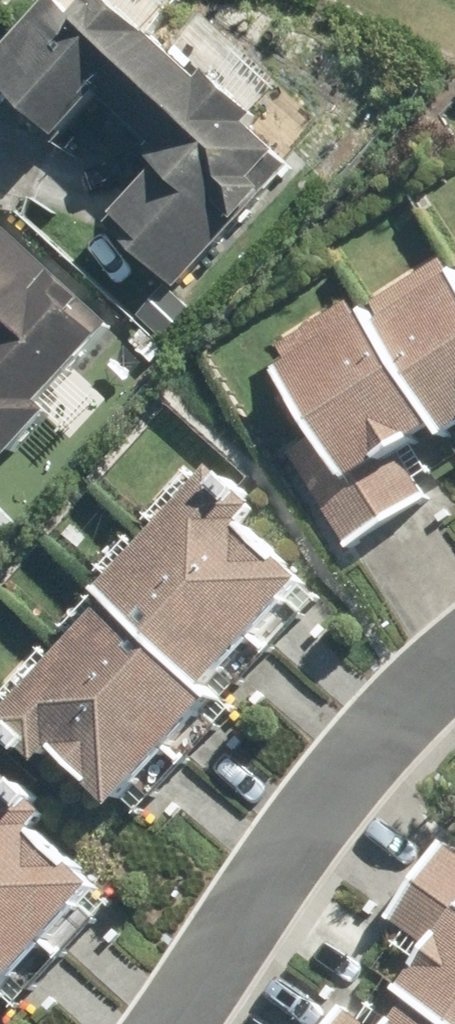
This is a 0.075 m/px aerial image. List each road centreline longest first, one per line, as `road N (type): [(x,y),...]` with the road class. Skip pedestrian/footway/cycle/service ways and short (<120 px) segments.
road 1 (residential): [(454,665),(347,785),(172,1023)]

